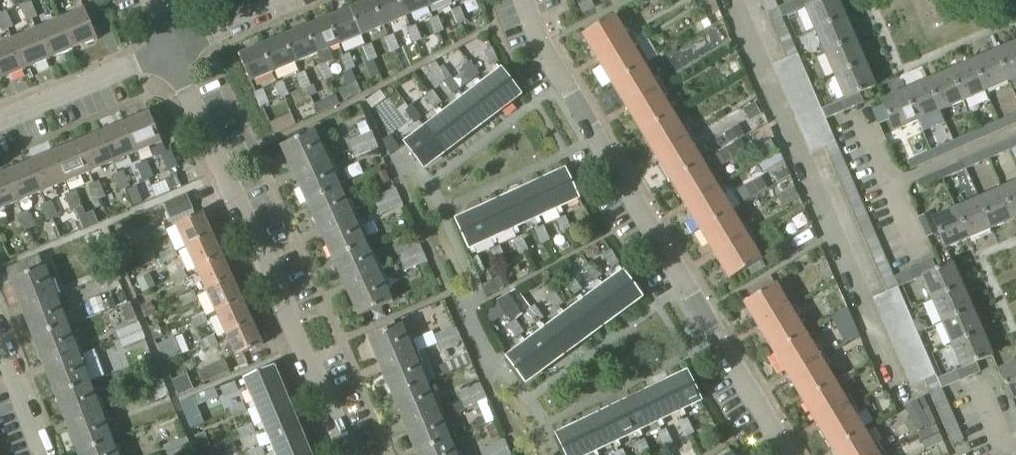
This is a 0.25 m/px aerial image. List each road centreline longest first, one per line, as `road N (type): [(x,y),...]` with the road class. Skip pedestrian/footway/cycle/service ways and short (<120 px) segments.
road 1 (residential): [(789,454),(563,80),(524,0)]
road 2 (residential): [(350,454),(172,51)]
road 3 (residential): [(0,122),(172,51)]
road 4 (residential): [(172,51),(296,0)]

